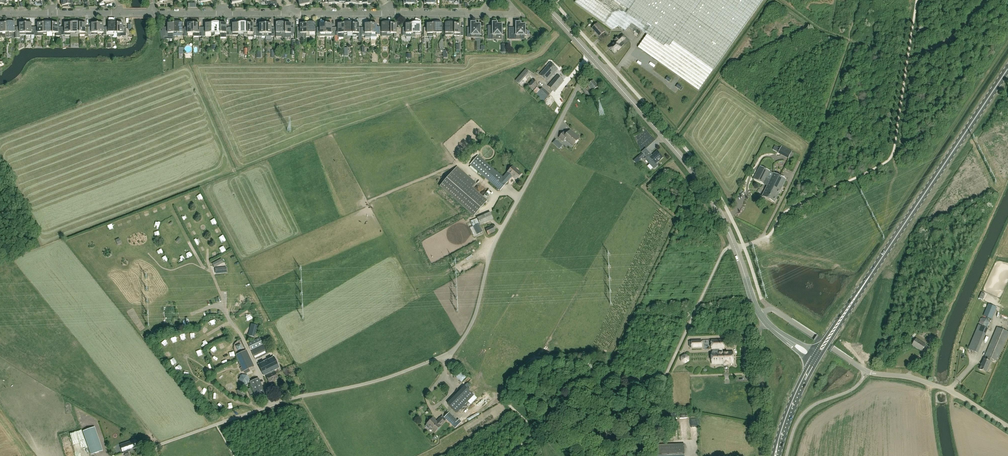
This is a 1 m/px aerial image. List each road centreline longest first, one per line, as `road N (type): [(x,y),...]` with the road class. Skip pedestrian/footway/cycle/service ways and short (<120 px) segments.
road 1 (residential): [(595,59),(493,245),(475,314),(455,348),(375,381),(280,402),(158,445)]
road 2 (primary): [(814,360),(1007,63)]
road 3 (secondary): [(735,247),(689,166),(595,59)]
road 4 (unclassified): [(832,349),(867,371),(952,392),(1007,427)]
road 5 (unclassified): [(762,455),(758,335),(765,322)]

